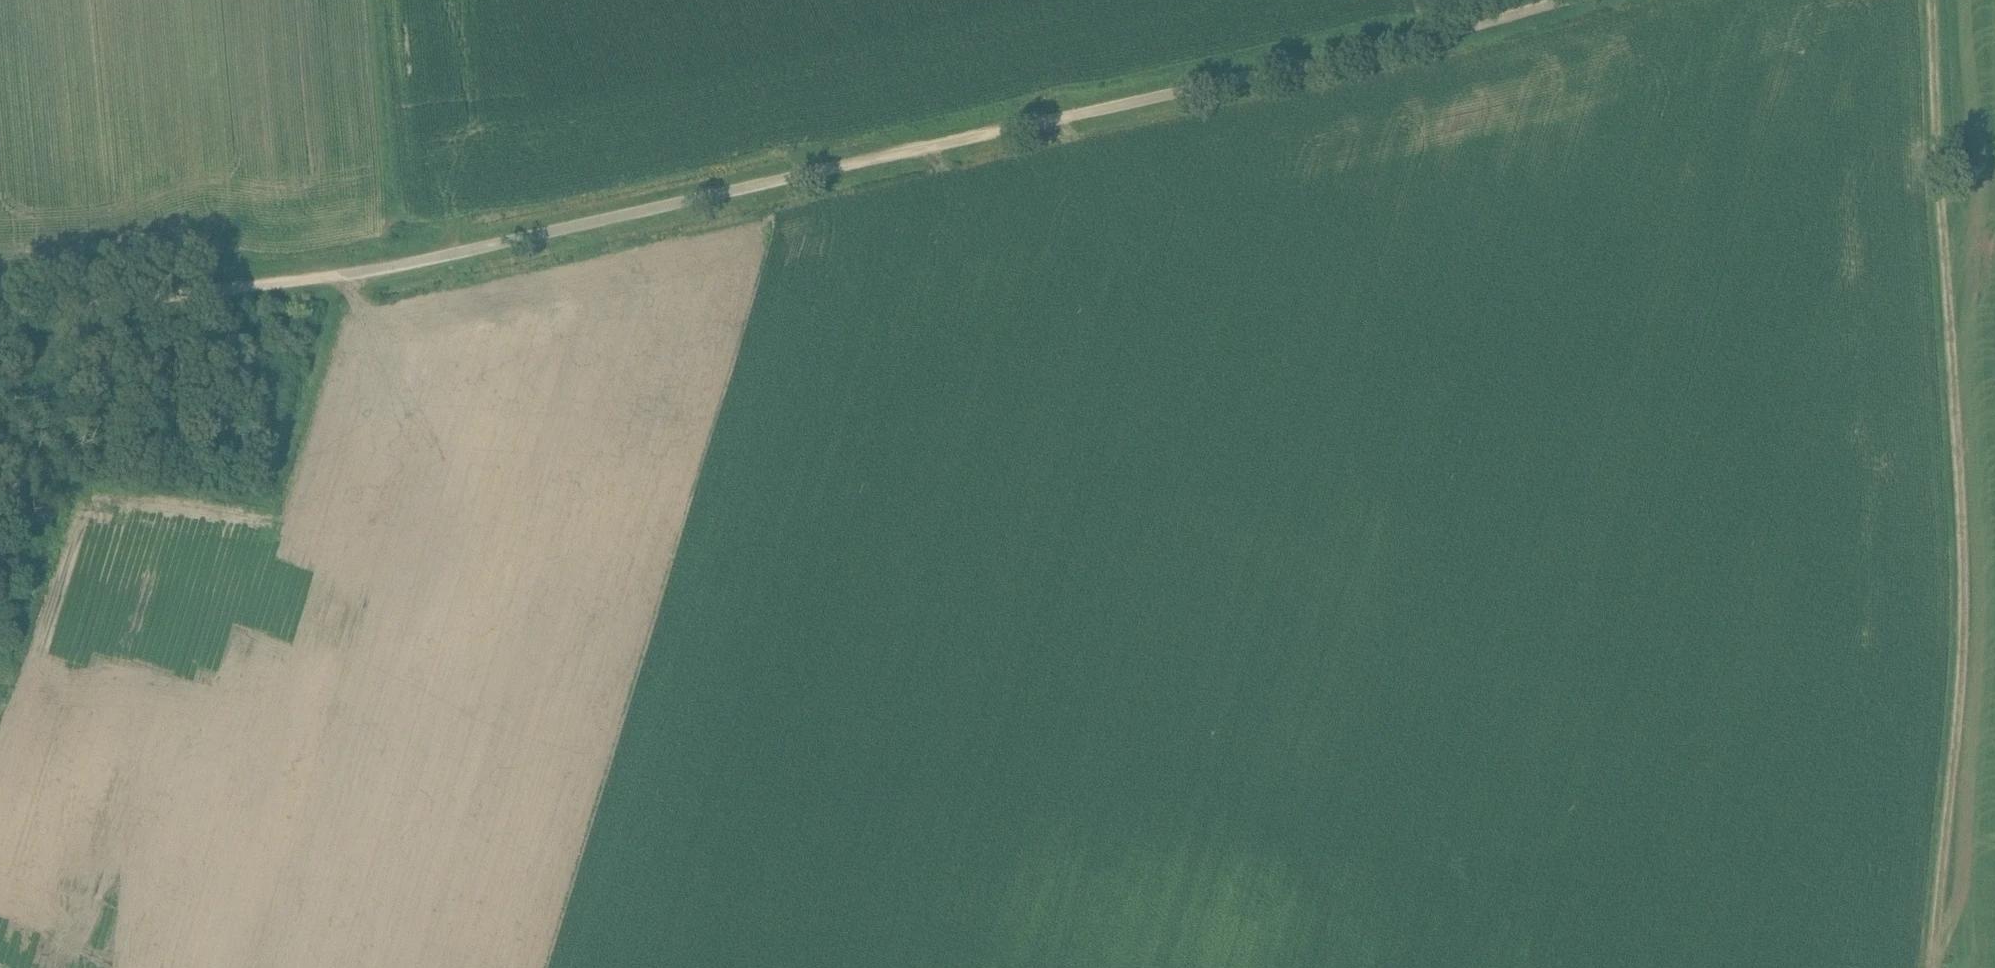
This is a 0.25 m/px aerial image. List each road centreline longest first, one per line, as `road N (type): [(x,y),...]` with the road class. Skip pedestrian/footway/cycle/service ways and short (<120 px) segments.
road 1 (unclassified): [(0,310),(394,267),(1384,47),(1560,0)]
road 2 (track): [(1933,967),(1963,622),(1932,0)]

